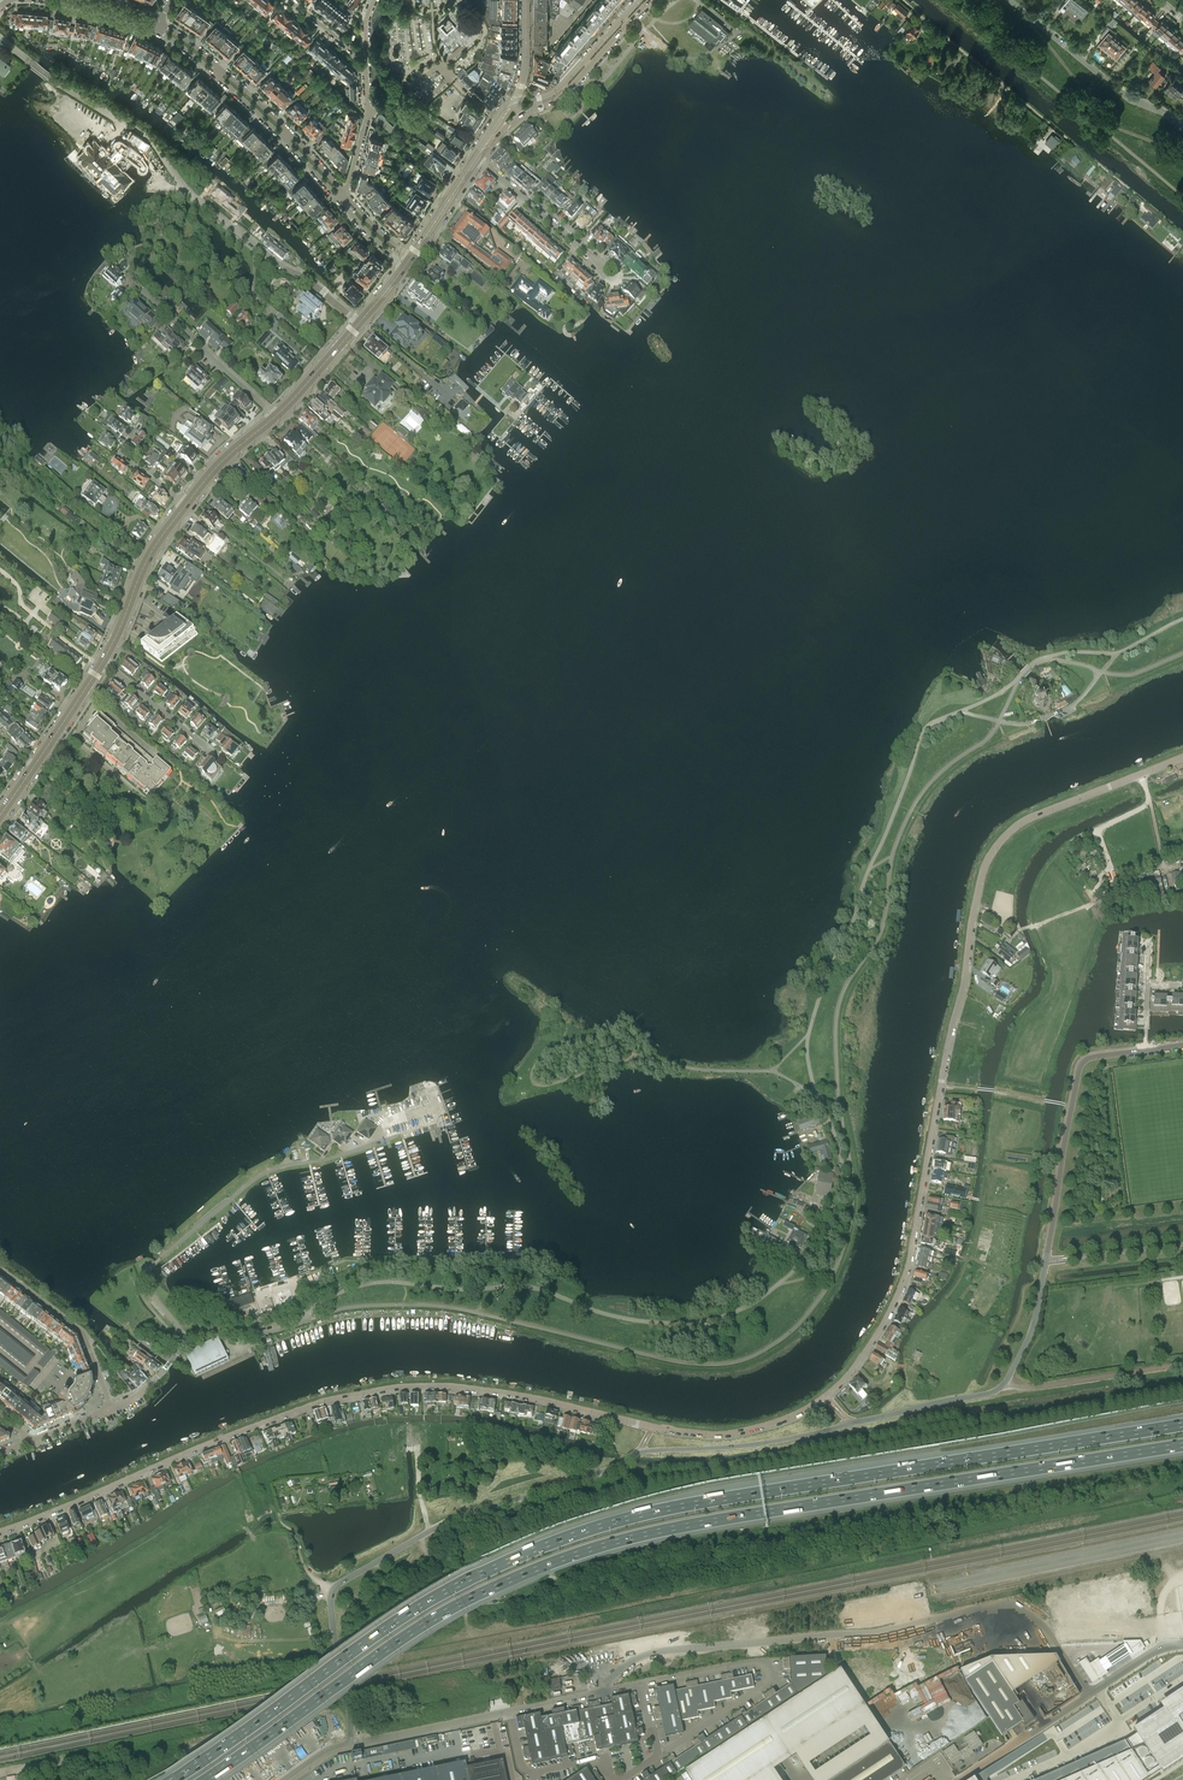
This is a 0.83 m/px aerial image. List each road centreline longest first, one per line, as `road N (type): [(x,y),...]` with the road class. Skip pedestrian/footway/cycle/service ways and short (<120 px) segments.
road 1 (residential): [(0,1532),(339,1396),(412,1385),(470,1387),(708,1435),(748,1431),(808,1408),(854,1368),(905,1280),(991,855),(1031,817),(1182,758)]
road 2 (tertiary): [(352,1744),(333,1590),(429,1531),(638,1452),(771,1442),(998,1389),(1032,1330),(1080,1063),(1144,1049)]
road 3 (motorway): [(1182,1424),(715,1499),(593,1528),(425,1605),(173,1779)]
road 4 (motorway): [(206,1779),(434,1621),(579,1553),(679,1527),(1182,1445)]
road 5 (residential): [(359,323),(186,189),(143,134),(0,37)]
road 6 (unclassified): [(642,1683),(766,1665),(768,1682),(657,1757)]
road 7 (unclassified): [(960,1779),(1148,1655),(1182,1645)]
road 8 (residential): [(1180,127),(1130,100),(1010,0)]
road 9 (residential): [(274,418),(130,279)]
road 10 (residential): [(0,1270),(82,1333),(111,1408)]
road 11 (tertiary): [(102,662),(144,565),(186,504)]
road 12 (residential): [(603,269),(475,160)]
road 13 (unclassified): [(352,1744),(509,1711)]
road 14 (residential): [(218,756),(102,662)]
road 15 (unclassified): [(509,1711),(642,1683)]
road 16 (track): [(335,1637),(231,1641),(210,1629)]
road 17 (tertiary): [(34,766),(102,662)]
road 18 (tertiary): [(186,504),(274,418)]
road 19 (unclassified): [(186,1339),(280,1329),(305,1318)]

